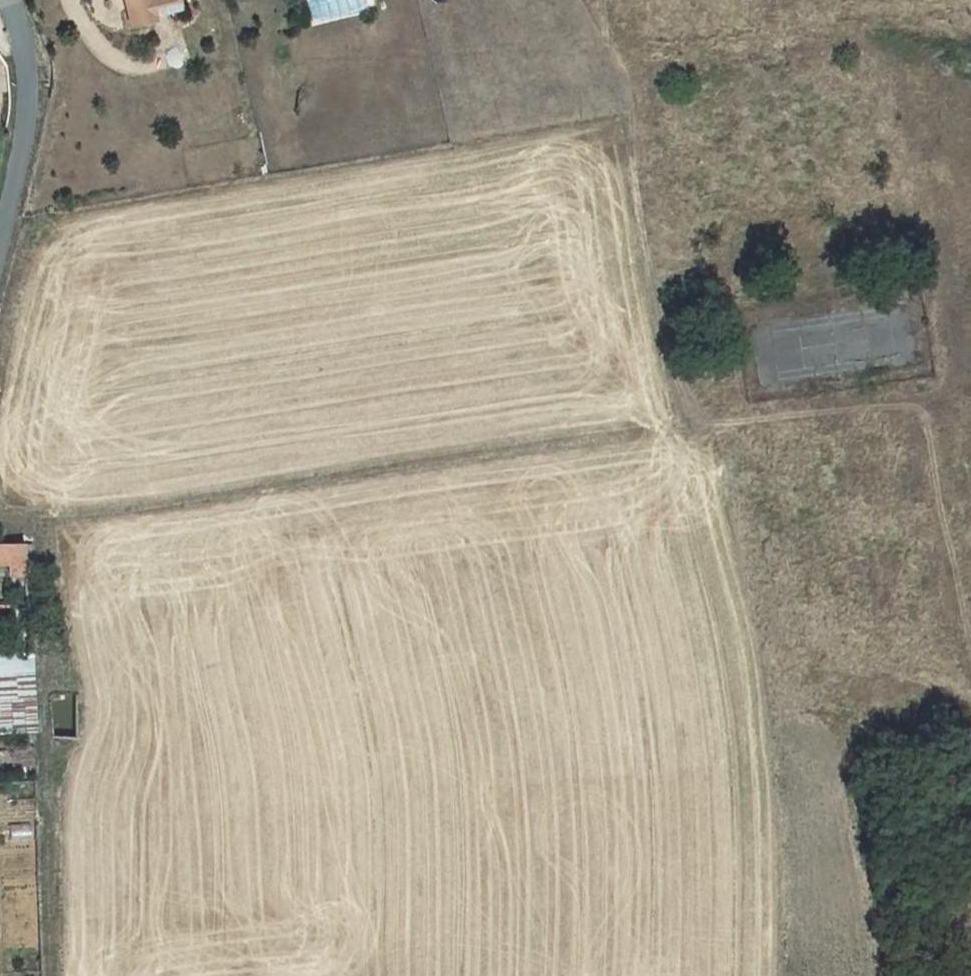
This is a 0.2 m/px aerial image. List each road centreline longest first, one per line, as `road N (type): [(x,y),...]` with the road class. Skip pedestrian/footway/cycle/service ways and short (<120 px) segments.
road 1 (unclassified): [(0,1),(26,89),(0,212)]

